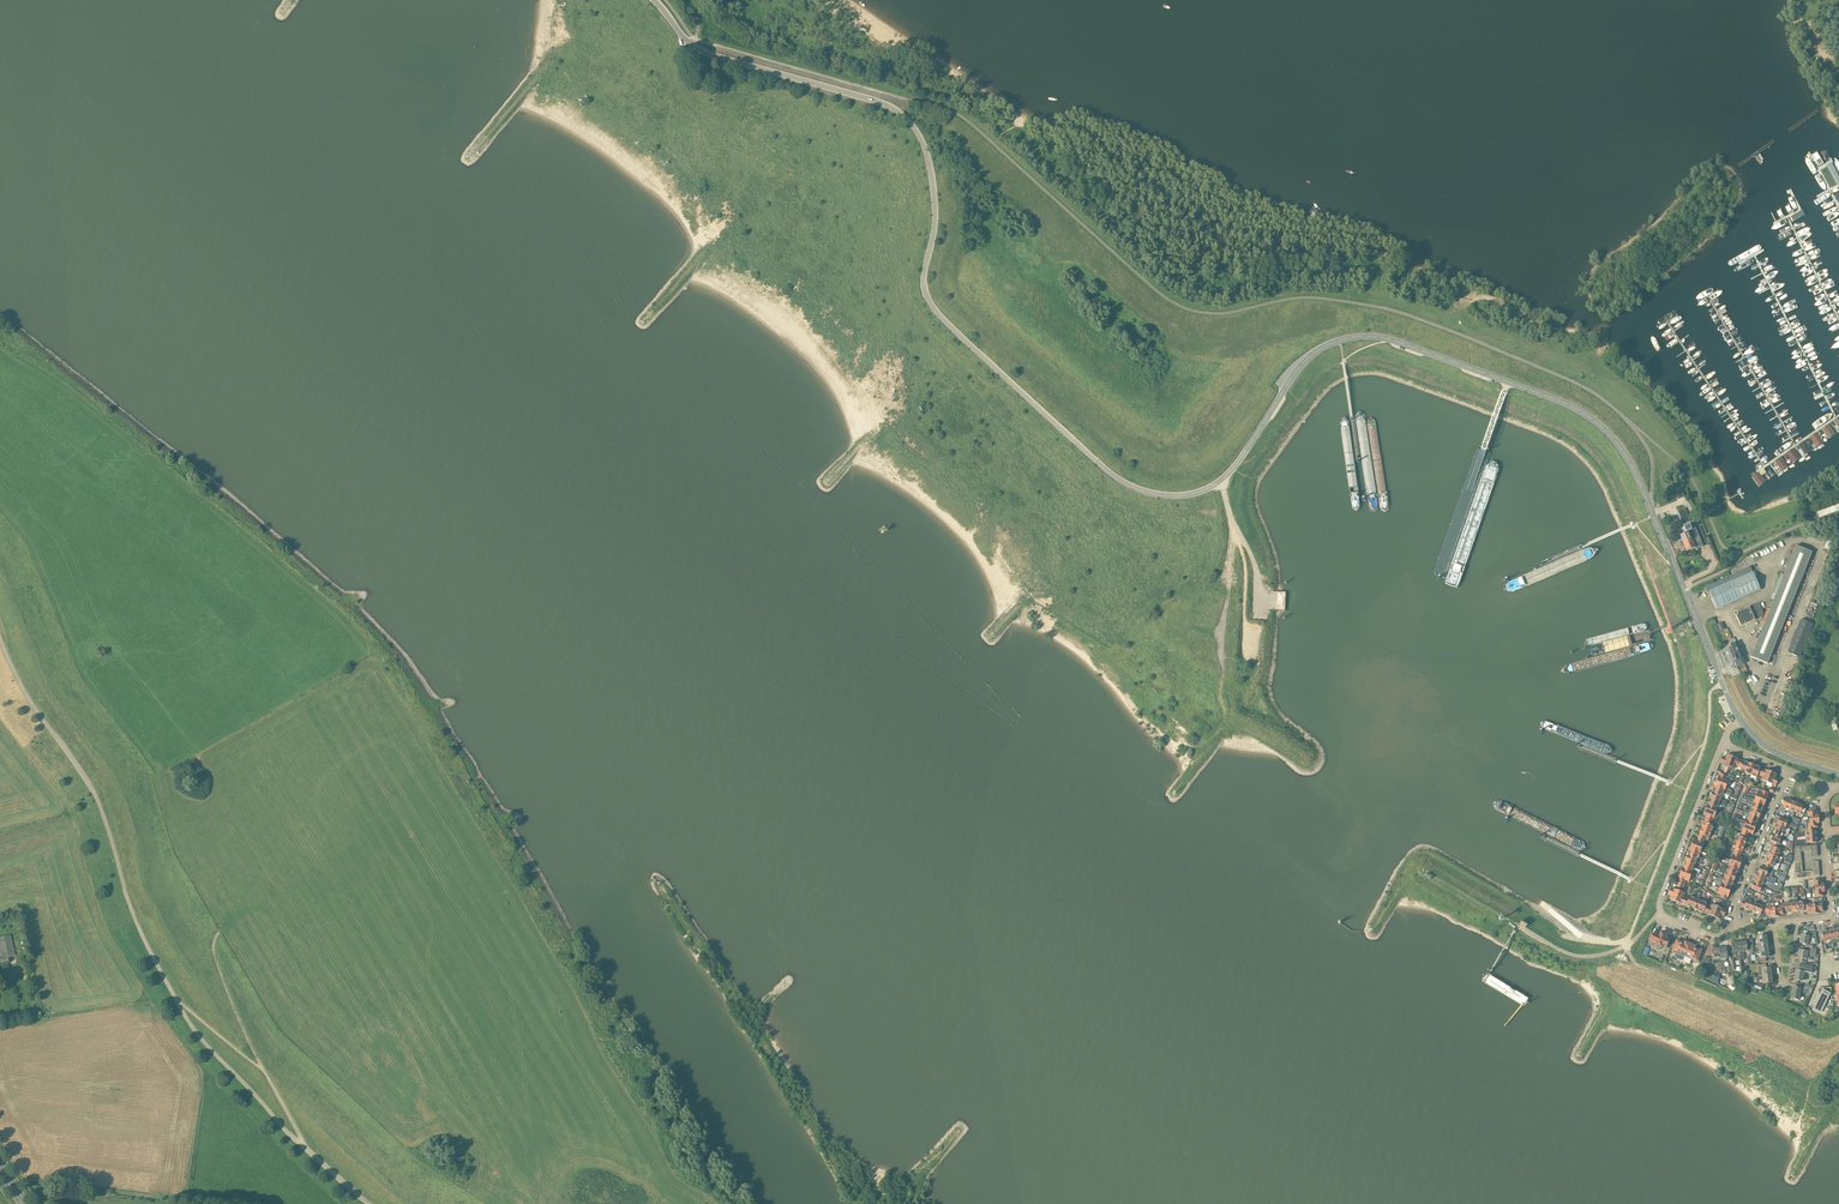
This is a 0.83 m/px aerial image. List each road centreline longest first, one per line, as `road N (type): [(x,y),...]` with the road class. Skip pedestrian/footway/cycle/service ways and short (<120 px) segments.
road 1 (unclassified): [(1741,721),(1632,466),(1583,413),(1395,340),(1355,337),(1305,361),(1237,463),(1211,486),(1167,496),(1126,484),(931,305),(923,277),(934,230),(932,173),(920,139),(896,109),(700,49),(653,0)]
road 2 (residential): [(1738,930),(1710,935),(1658,908),(1723,743)]
road 3 (track): [(1380,918),(1410,860),(1426,853),(1567,937)]
road 4 (track): [(1238,531),(1222,642),(1229,676),(1220,696),(1235,739)]
road 5 (unclassified): [(1738,930),(1734,908),(1789,769)]
road 6 (residential): [(1814,919),(1830,912),(1826,790)]

